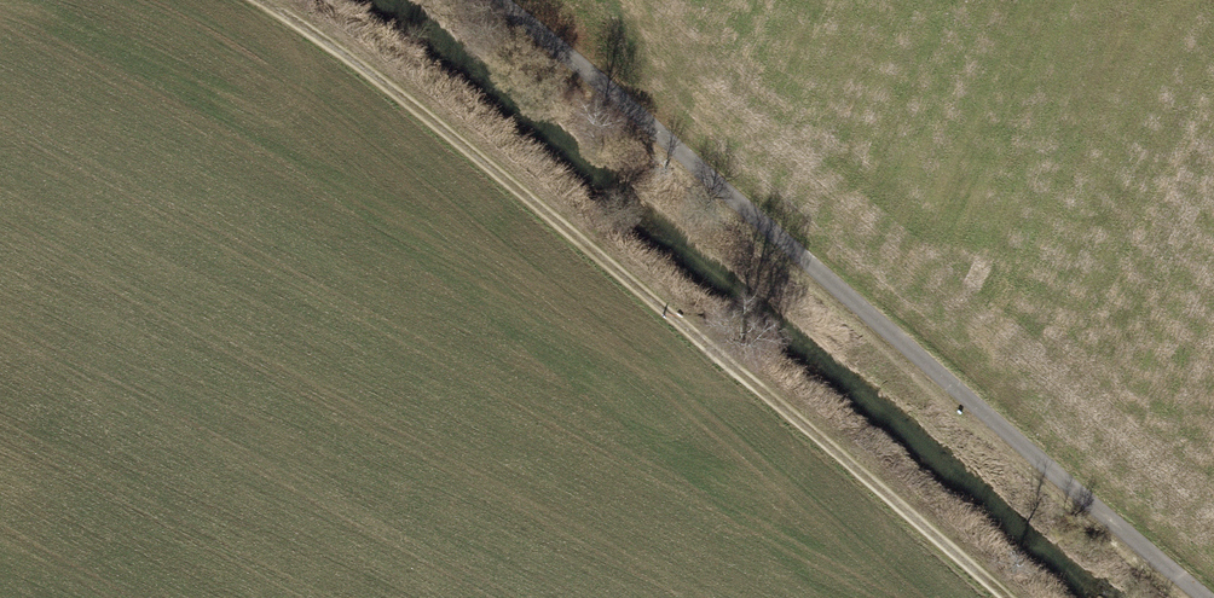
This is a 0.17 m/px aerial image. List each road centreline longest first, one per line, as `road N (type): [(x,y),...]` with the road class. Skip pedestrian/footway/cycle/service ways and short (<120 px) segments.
road 1 (track): [(1004,597),(372,86),(186,0)]
road 2 (track): [(1210,597),(475,0)]

